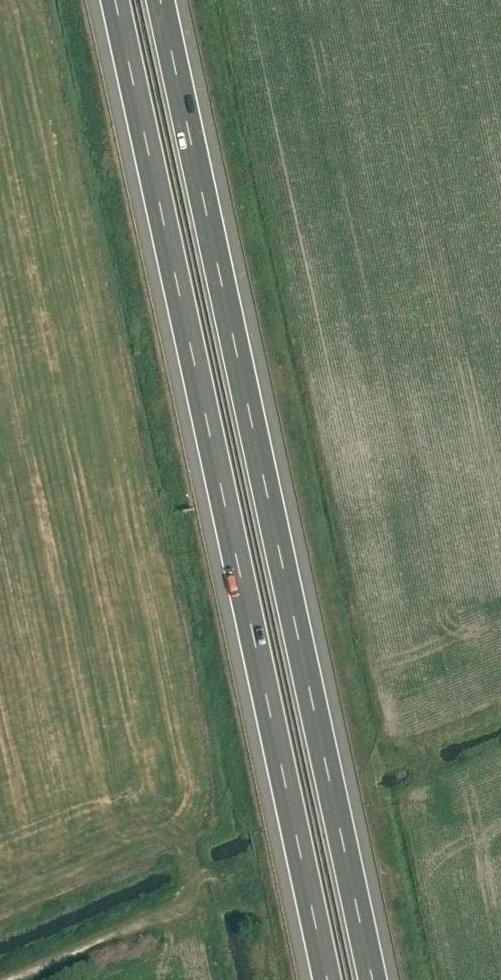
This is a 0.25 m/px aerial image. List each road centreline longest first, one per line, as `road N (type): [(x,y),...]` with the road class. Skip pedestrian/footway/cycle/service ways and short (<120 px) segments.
road 1 (motorway): [(114,0),(327,979)]
road 2 (motorway): [(370,979),(159,0)]

